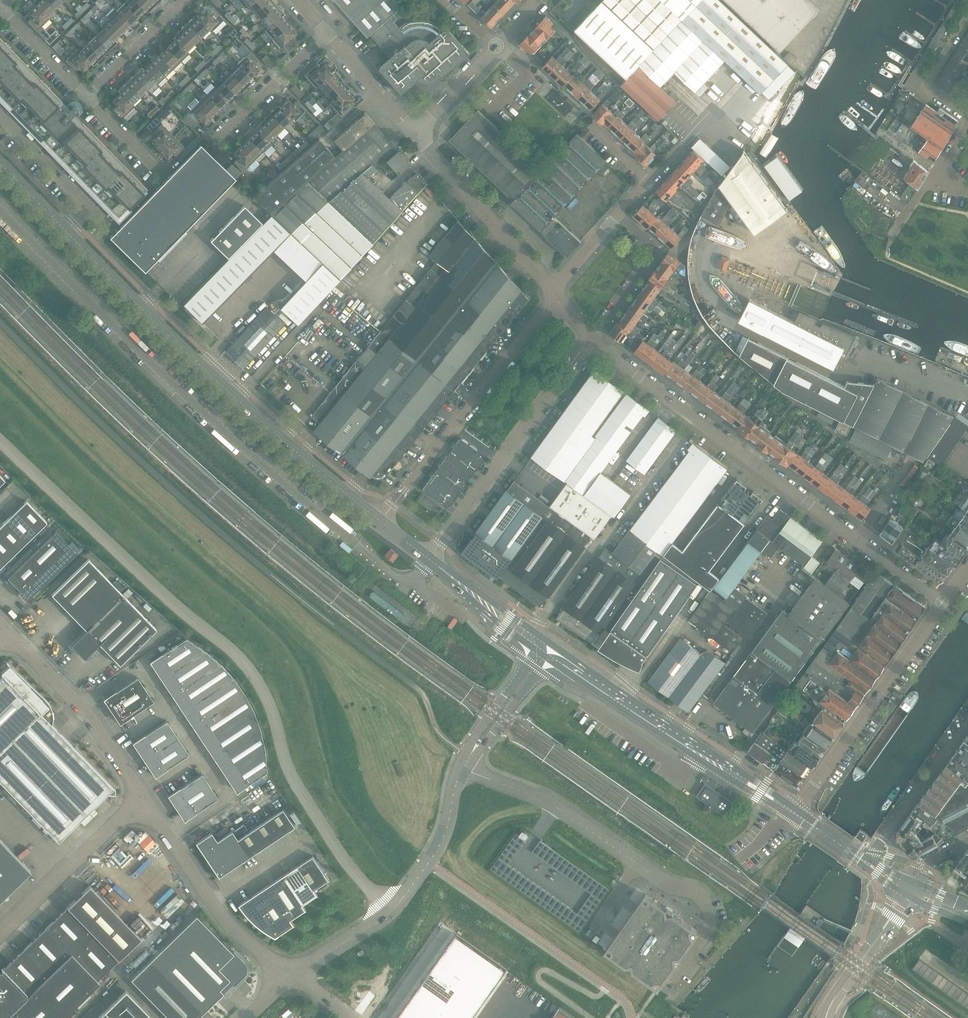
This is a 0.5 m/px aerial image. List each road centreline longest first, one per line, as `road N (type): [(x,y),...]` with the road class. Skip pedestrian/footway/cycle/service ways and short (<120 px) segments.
road 1 (secondary): [(0,163),(227,391),(377,519)]
road 2 (residential): [(944,601),(593,338)]
road 3 (secondary): [(794,812),(551,656)]
road 4 (unclassified): [(555,297),(377,519)]
road 5 (unclassified): [(710,905),(554,805),(464,771)]
road 6 (unclassified): [(295,975),(403,900),(448,829),(464,771)]
road 7 (unclassified): [(431,560),(593,338)]
road 8 (unclassified): [(794,812),(944,601)]
road 9 (unclassified): [(295,975),(249,943),(213,903),(141,800)]
road 10 (unclassified): [(141,800),(88,713),(3,624)]
road 11 (residential): [(555,297),(416,133)]
road 12 (unclassified): [(0,937),(141,800)]
road 13 (residential): [(868,861),(967,722)]
road 14 (residential): [(593,338),(655,252),(619,216)]
road 15 (residential): [(217,140),(327,34)]
road 16 (residential): [(87,97),(185,0)]
road 17 (residential): [(416,133),(327,34)]
road 18 (unclassified): [(471,758),(551,656)]
road 19 (unclassified): [(532,646),(473,740),(471,758)]
road 20 (residential): [(967,117),(926,89),(967,23)]
road 21 (residential): [(87,97),(0,8)]

